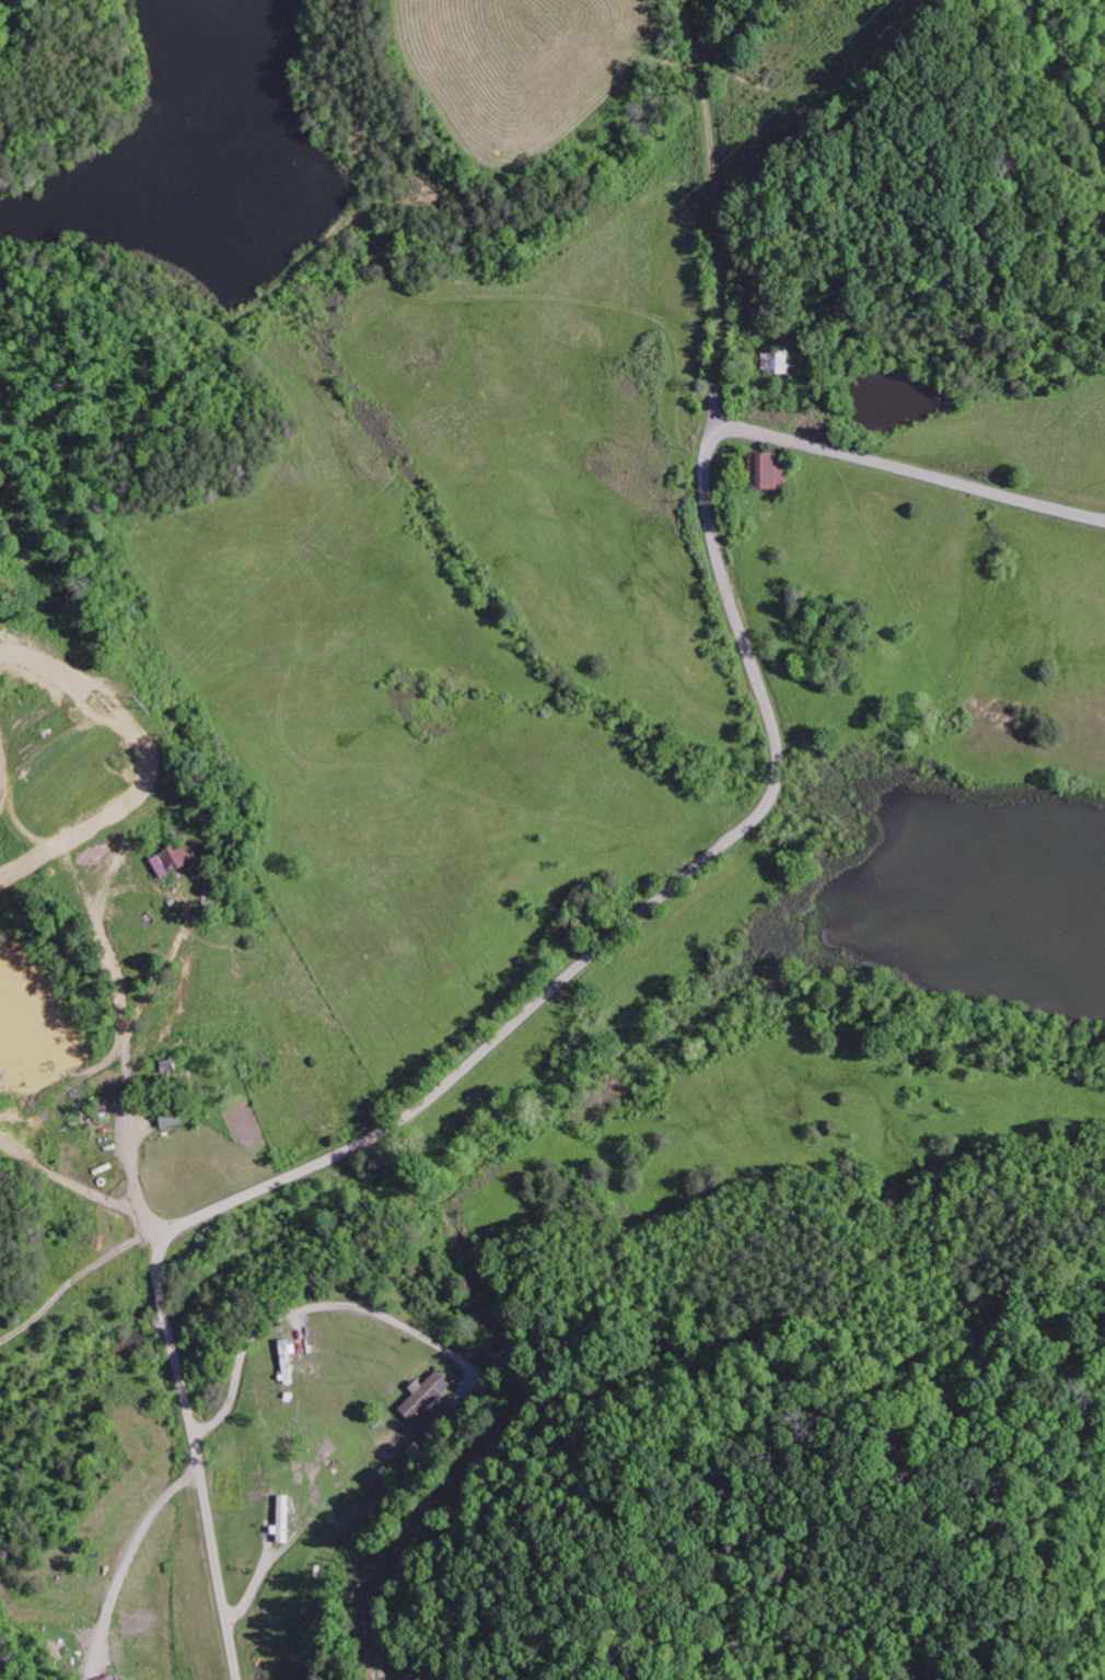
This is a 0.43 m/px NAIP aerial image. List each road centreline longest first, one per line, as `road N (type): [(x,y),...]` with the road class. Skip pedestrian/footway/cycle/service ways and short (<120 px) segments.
road 1 (residential): [(1104,521),(747,429),(713,432),(705,466),(708,520),(775,736),(778,770),(769,801),(419,1108),(359,1146),(162,1241),(163,1307),(191,1418),(238,1679)]

